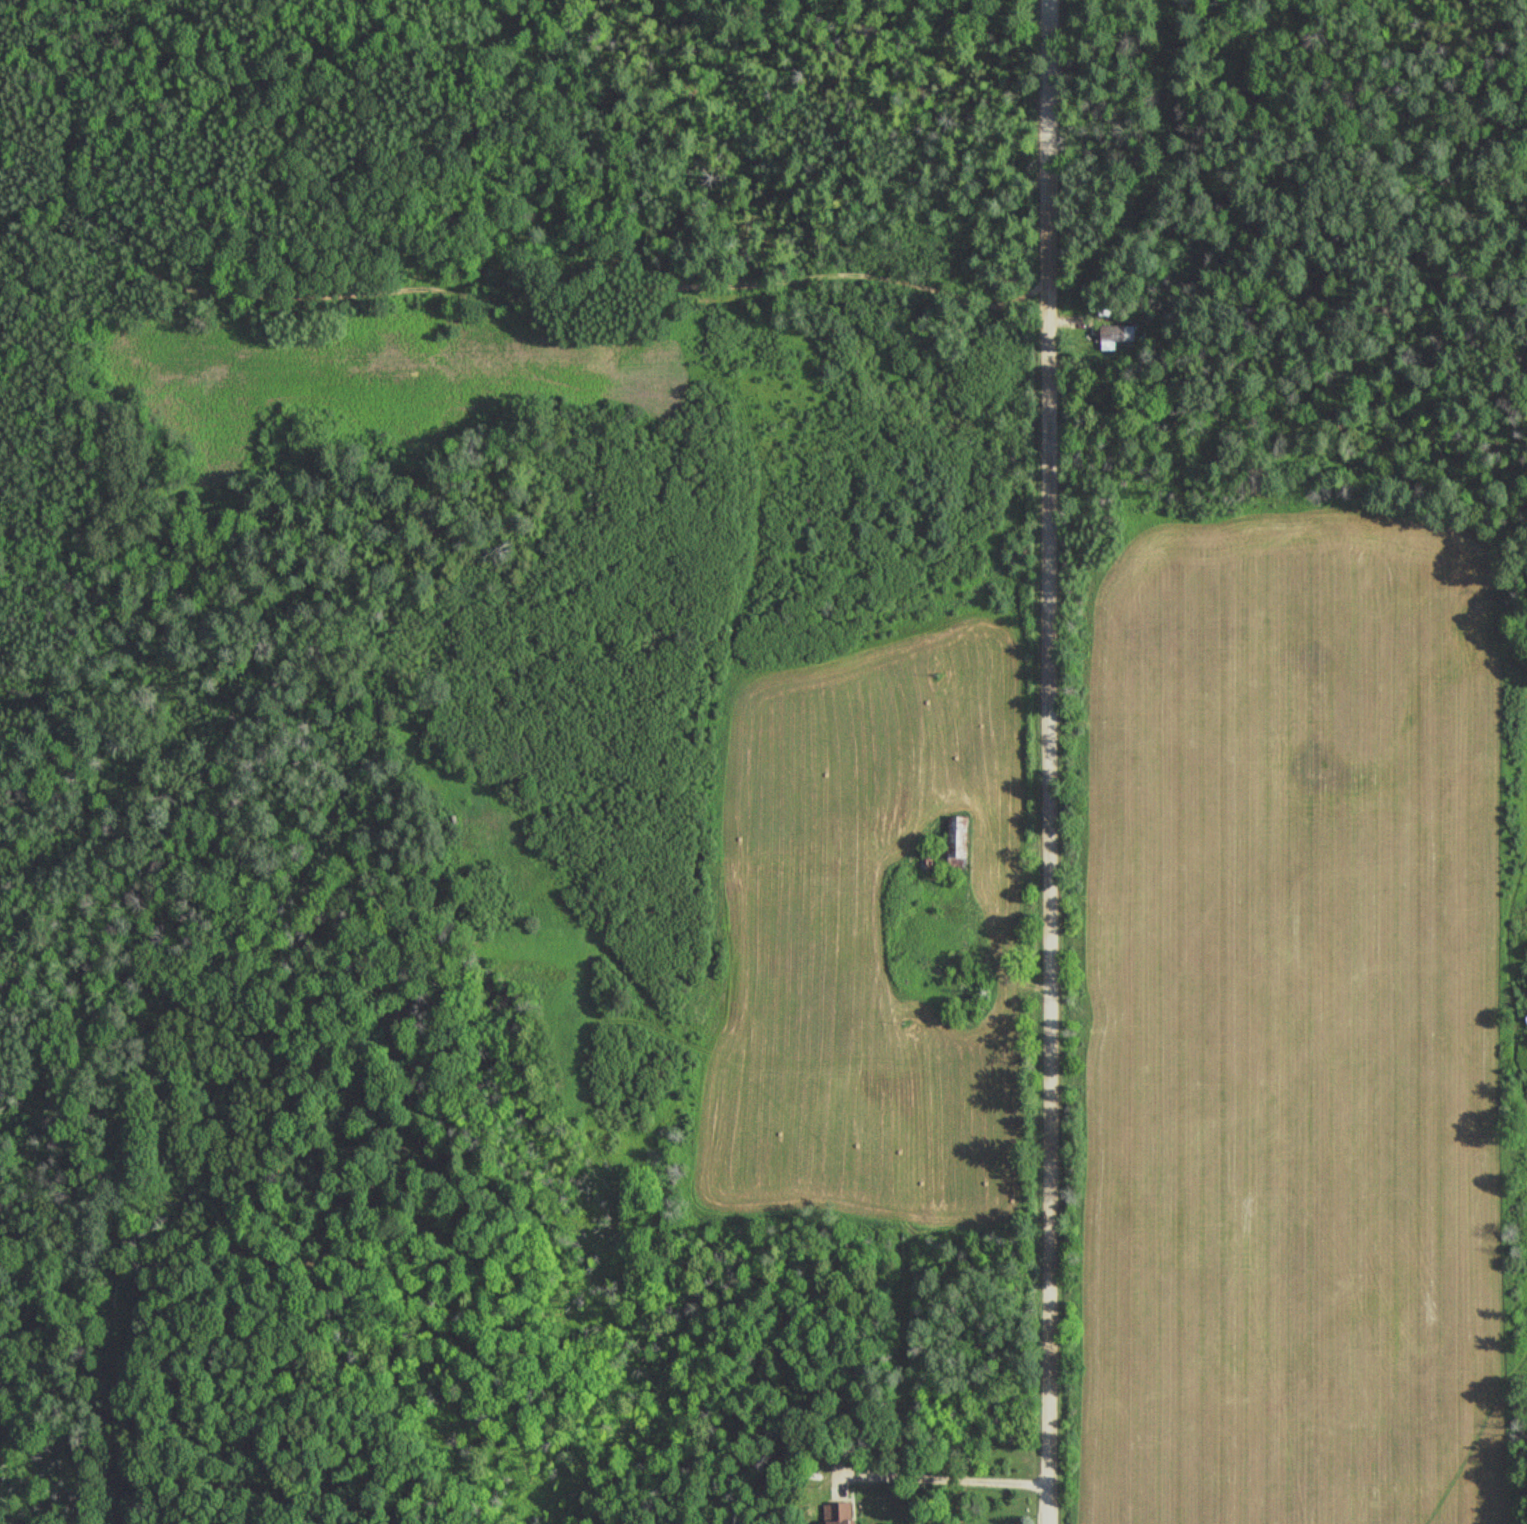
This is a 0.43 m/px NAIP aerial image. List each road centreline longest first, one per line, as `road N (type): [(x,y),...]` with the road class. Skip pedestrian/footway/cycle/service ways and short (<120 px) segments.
road 1 (residential): [(1056,1523),(1049,0)]

